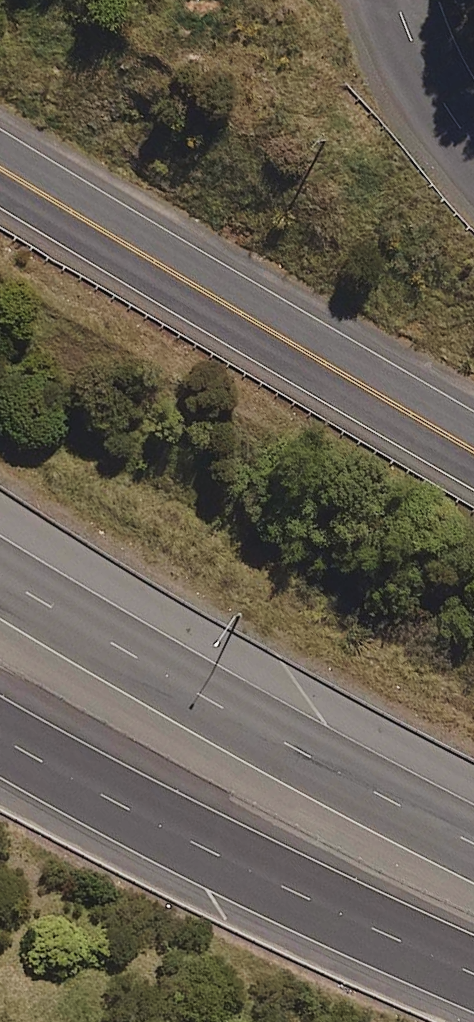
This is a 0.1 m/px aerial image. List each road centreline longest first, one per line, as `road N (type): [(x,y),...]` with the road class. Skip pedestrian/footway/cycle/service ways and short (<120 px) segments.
road 1 (secondary): [(0,167),(473,449)]
road 2 (motorway): [(0,577),(237,718),(473,845)]
road 3 (motorway): [(473,972),(317,904),(0,734)]
road 4 (unclassified): [(405,0),(429,77),(473,137)]

